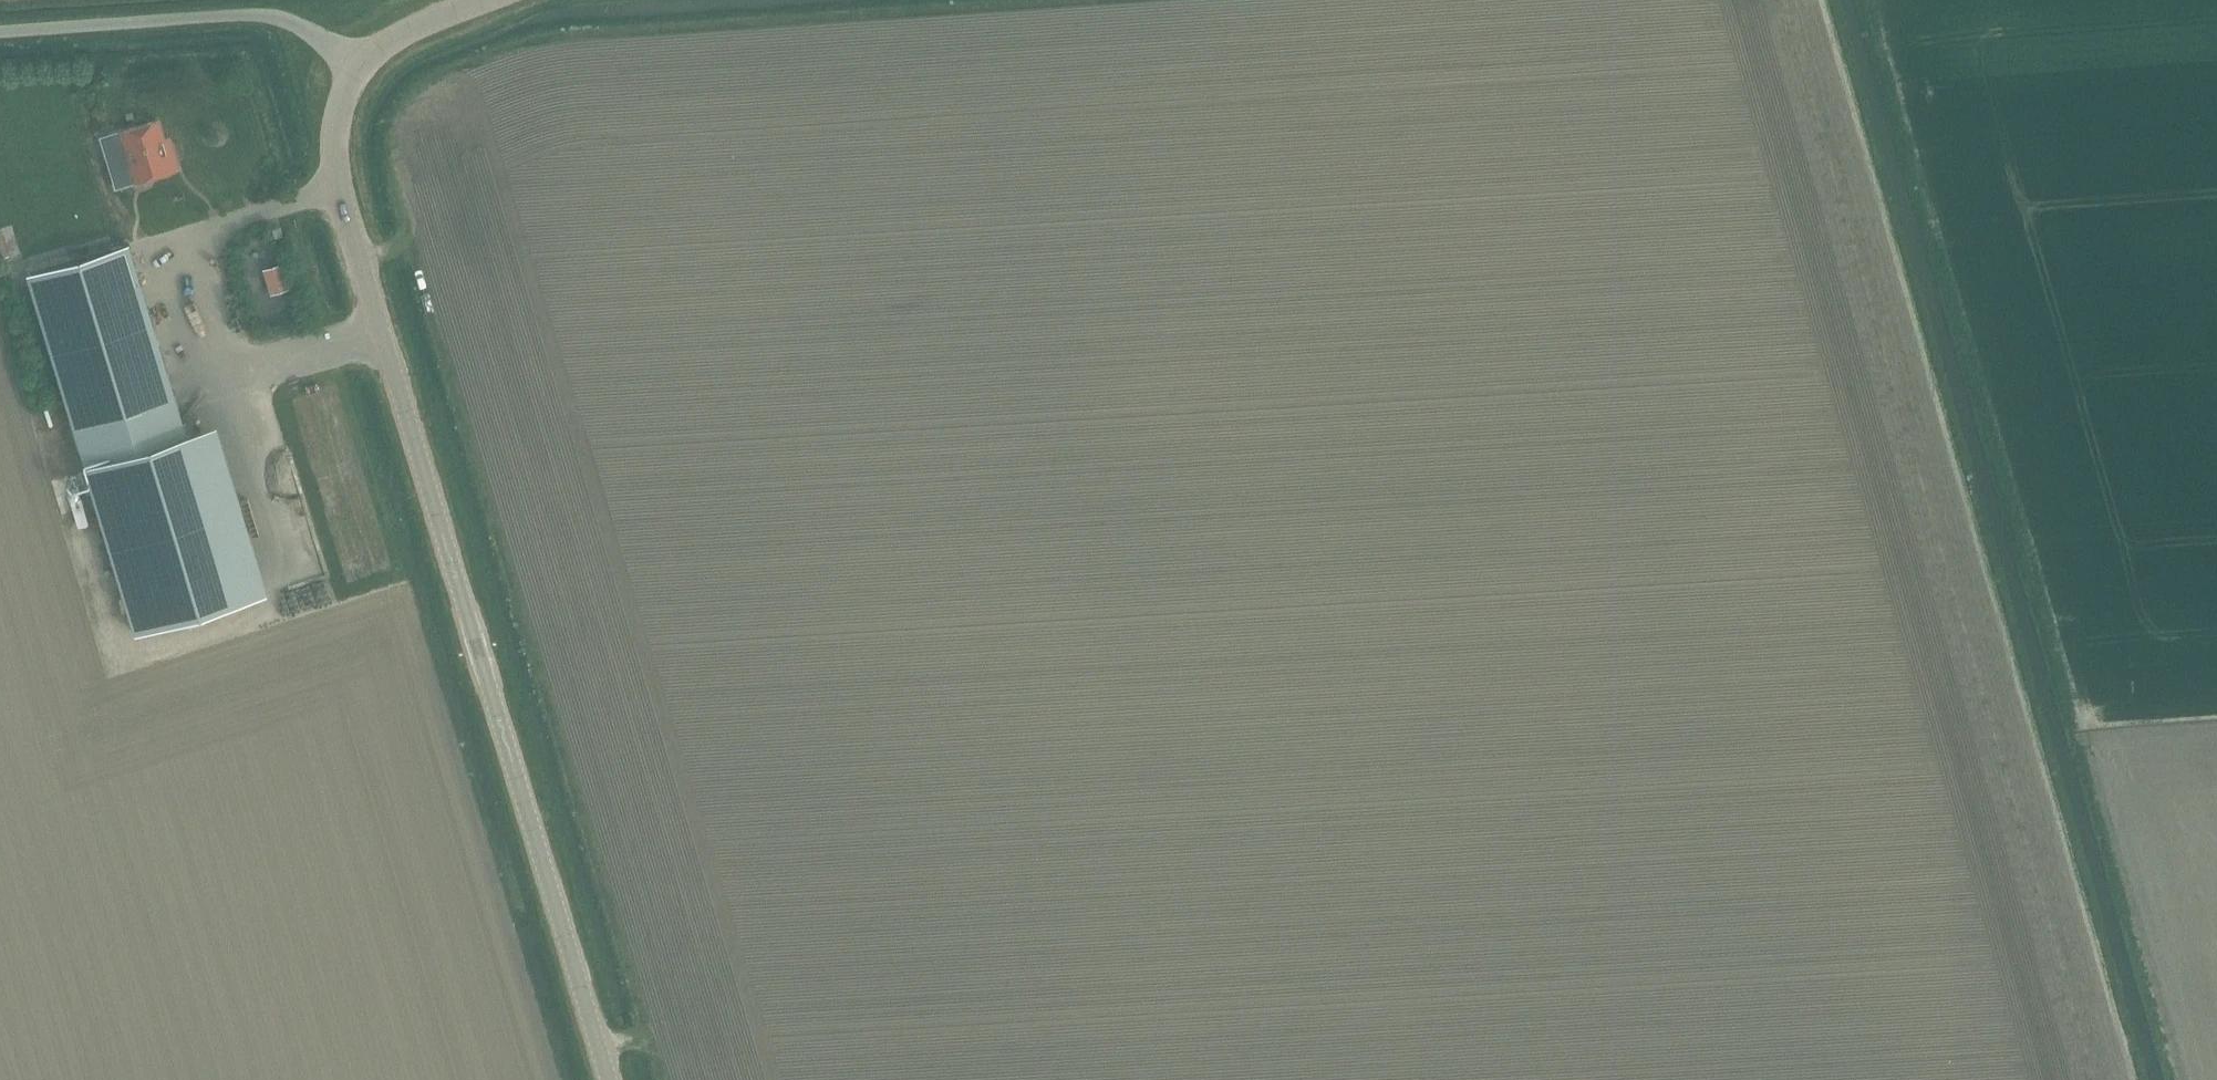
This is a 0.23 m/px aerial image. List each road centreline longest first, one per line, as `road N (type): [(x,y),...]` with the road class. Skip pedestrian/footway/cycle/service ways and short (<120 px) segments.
road 1 (tertiary): [(608,1079),(352,238),(335,147),(359,68)]
road 2 (unclassified): [(0,30),(227,13),(281,19),(320,37),(359,68)]
road 3 (tertiary): [(359,68),(427,23),(483,0)]

